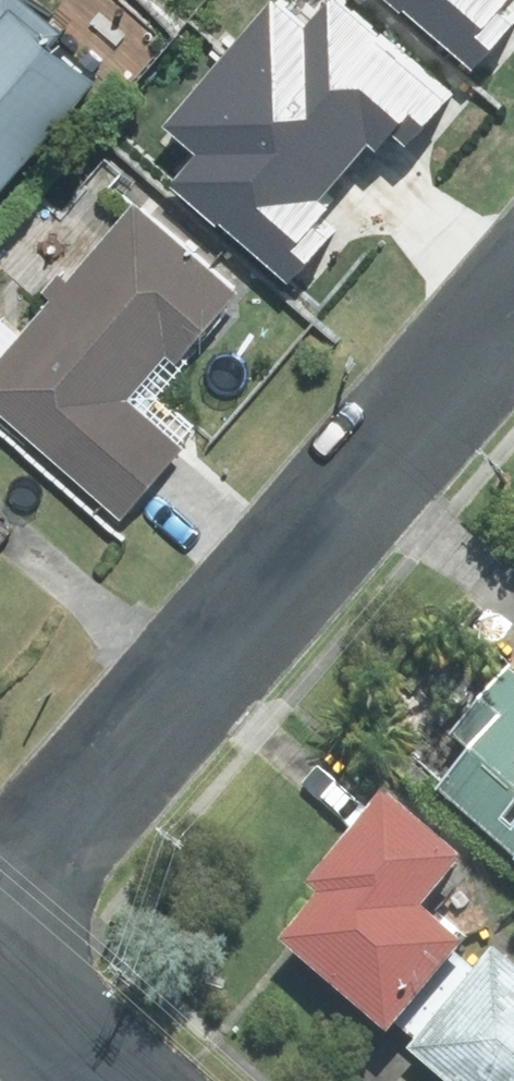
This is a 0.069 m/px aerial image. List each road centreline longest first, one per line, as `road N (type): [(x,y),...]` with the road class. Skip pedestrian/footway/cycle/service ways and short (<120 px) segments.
road 1 (residential): [(513,302),(0,888)]
road 2 (residential): [(109,1080),(0,986)]

